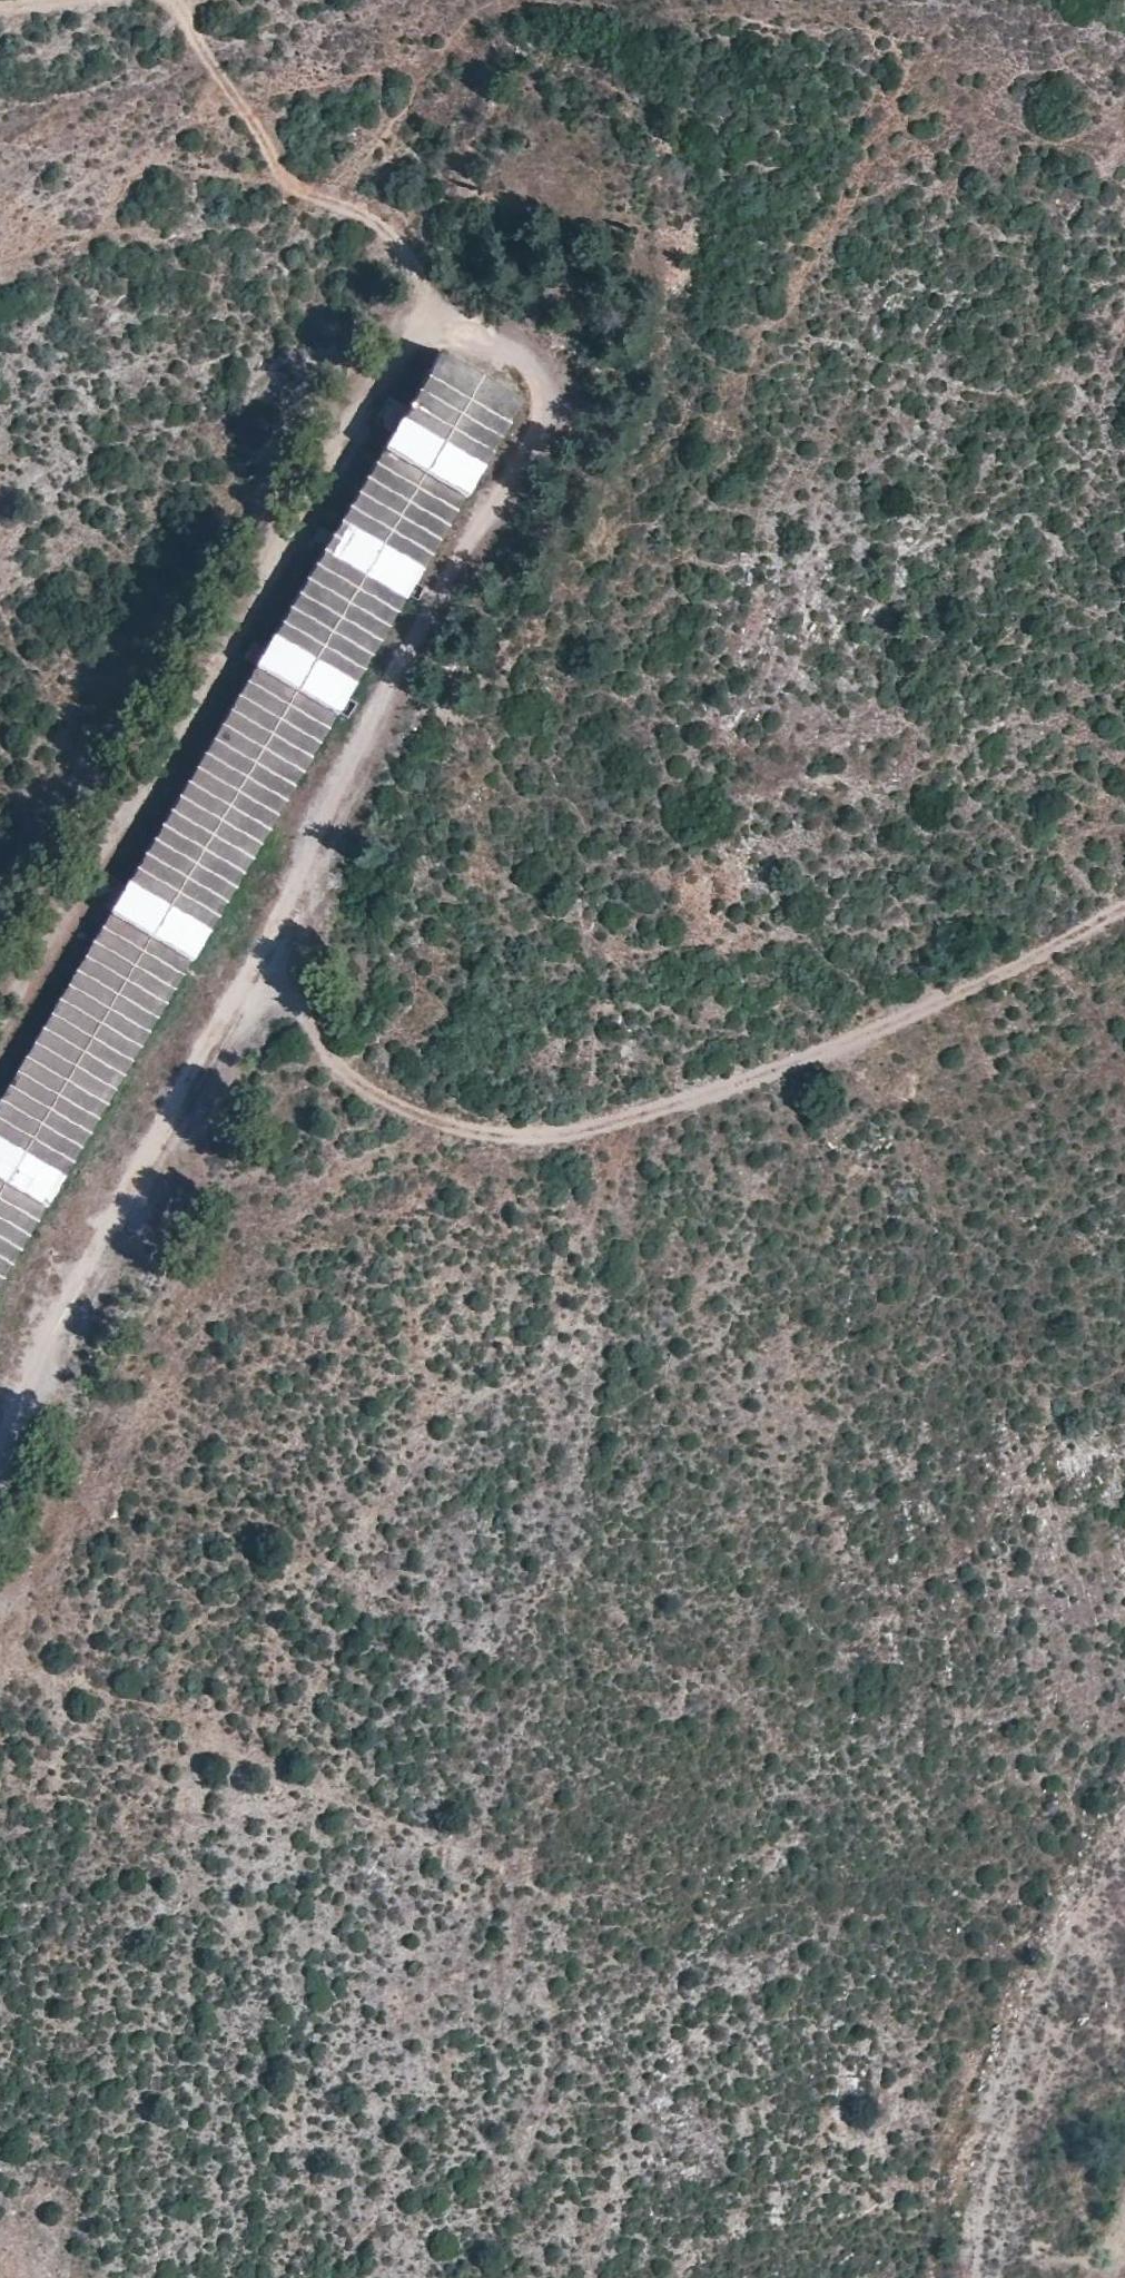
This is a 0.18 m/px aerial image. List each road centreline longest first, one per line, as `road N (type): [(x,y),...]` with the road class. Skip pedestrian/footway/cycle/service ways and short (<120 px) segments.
road 1 (track): [(1124,908),(868,1035),(588,1129),(499,1134),(393,1105),(277,999),(249,1009),(0,1450)]
road 2 (track): [(169,0),(261,132),(284,182),(371,218),(431,285),(0,990)]

